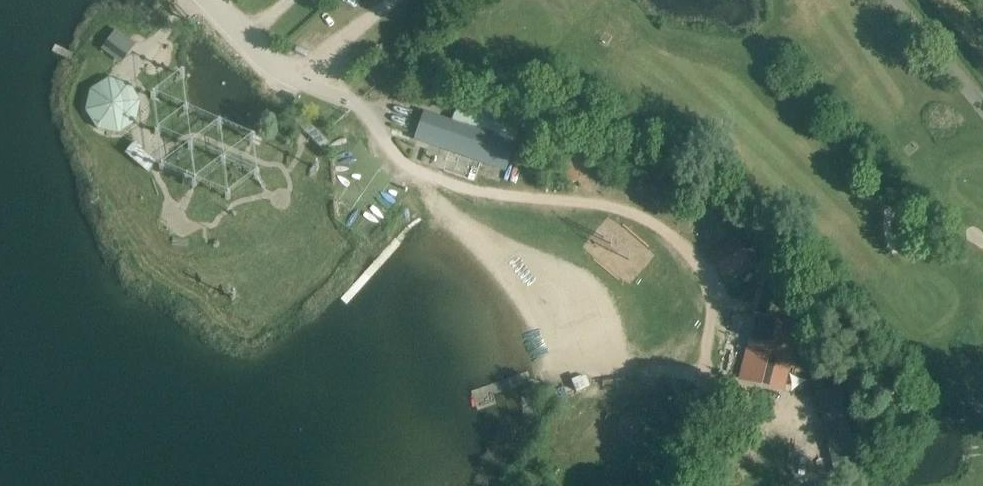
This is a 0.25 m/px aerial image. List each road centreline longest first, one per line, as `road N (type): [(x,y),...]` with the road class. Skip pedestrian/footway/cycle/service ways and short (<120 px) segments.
road 1 (track): [(299,76),(364,117),(418,171),(496,193),(619,209),(698,255),(723,316)]

